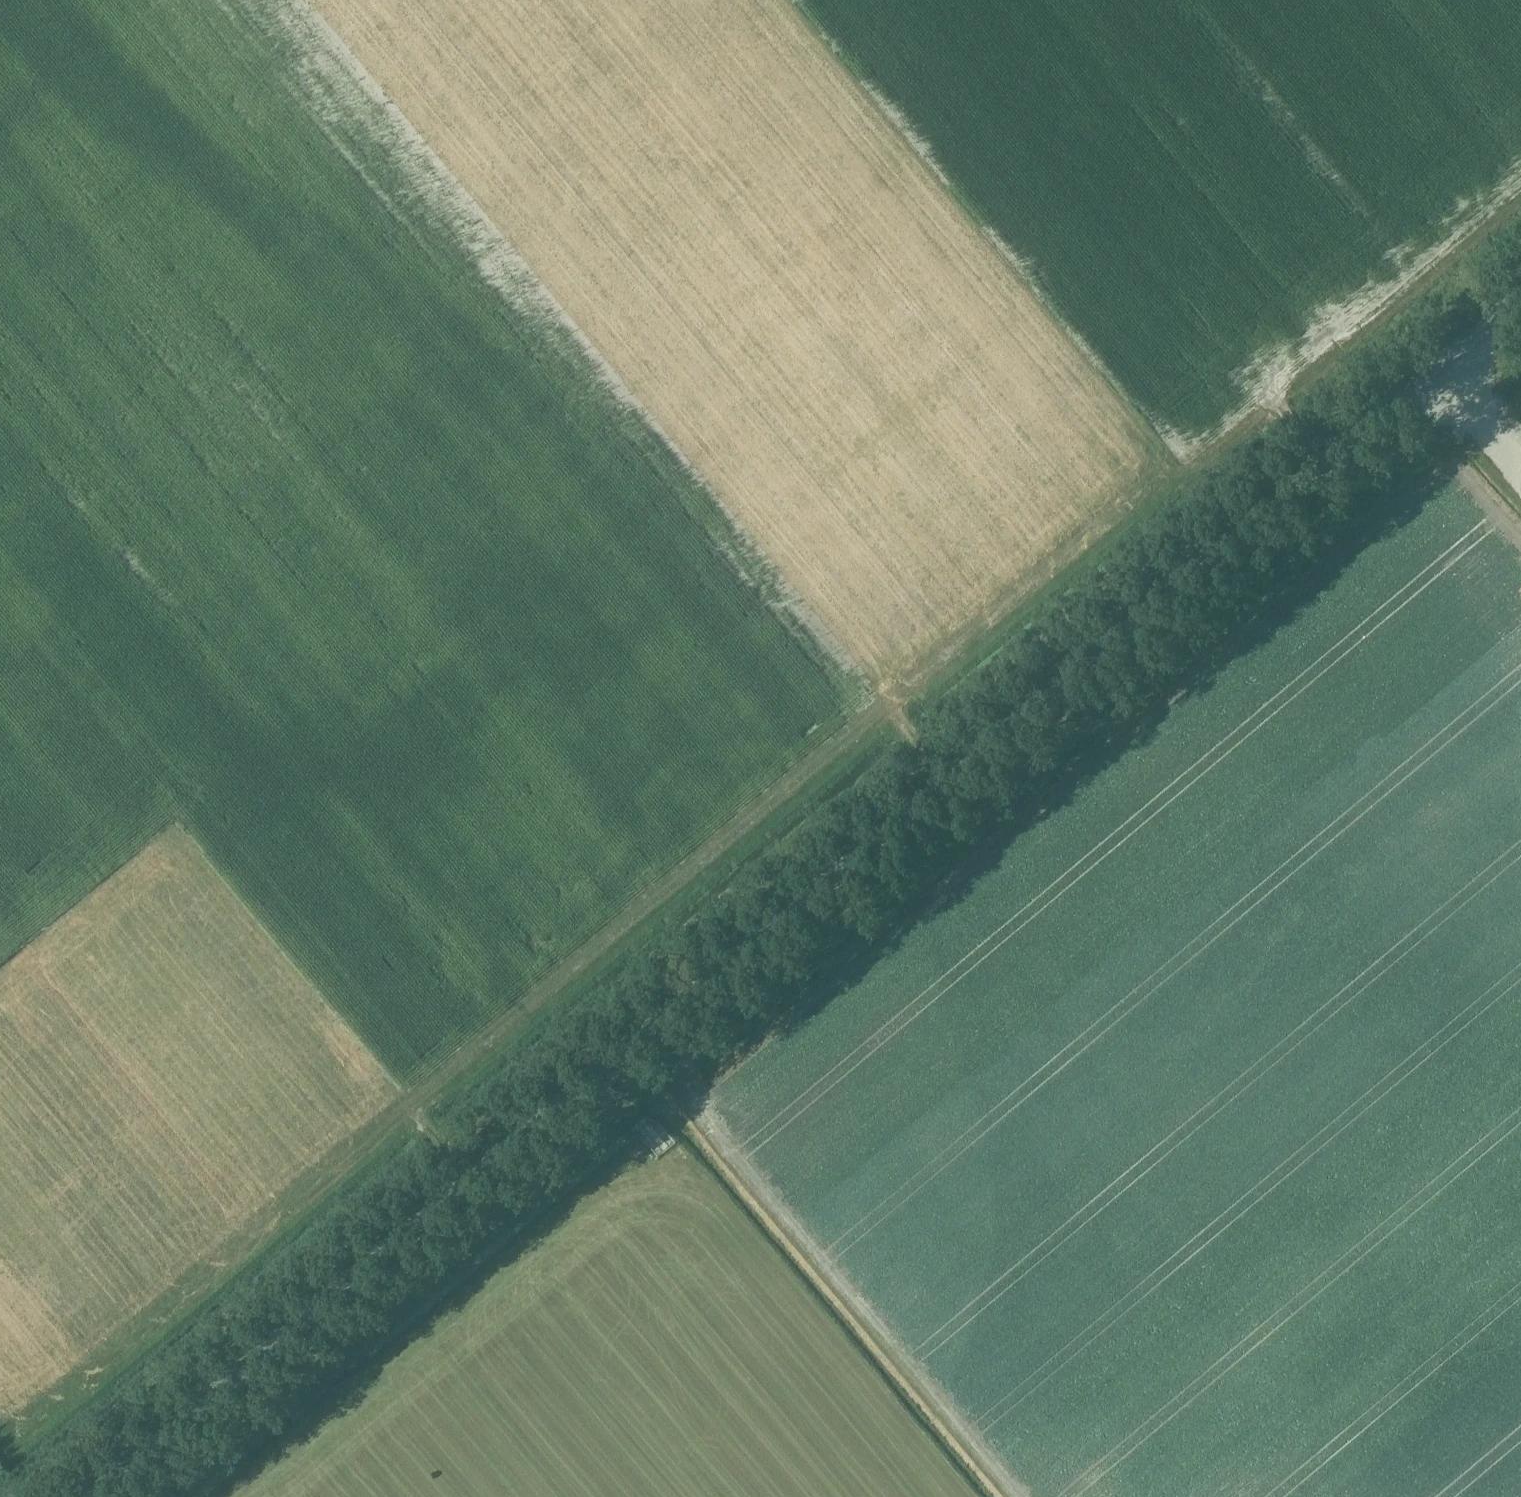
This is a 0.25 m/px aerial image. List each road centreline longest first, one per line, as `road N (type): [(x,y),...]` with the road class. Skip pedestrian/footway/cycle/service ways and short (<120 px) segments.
road 1 (unclassified): [(92,1496),(1520,298)]

